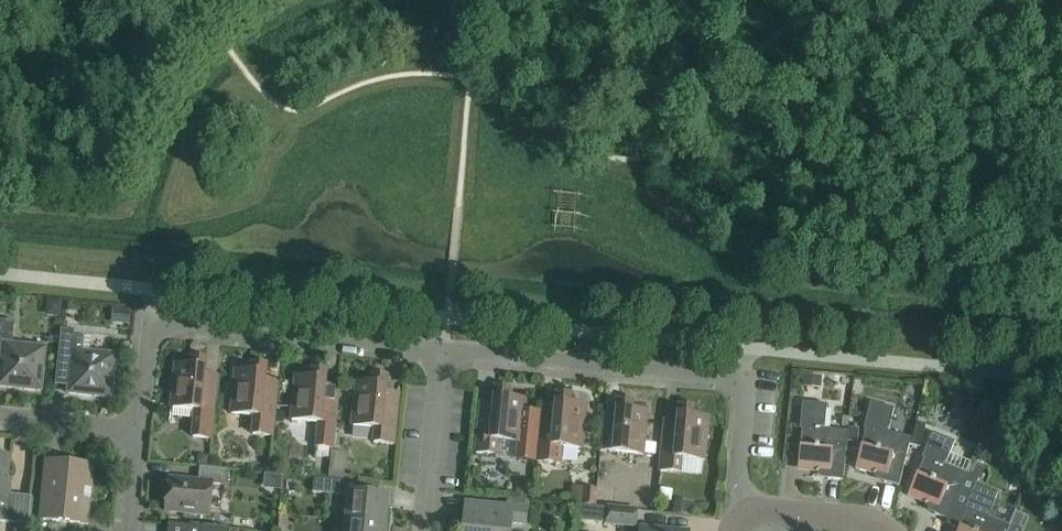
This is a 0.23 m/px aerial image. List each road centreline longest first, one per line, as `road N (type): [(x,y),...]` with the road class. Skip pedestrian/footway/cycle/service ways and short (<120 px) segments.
road 1 (residential): [(441,362),(741,382),(732,530)]
road 2 (residential): [(135,433),(150,330),(441,362)]
road 3 (residential): [(426,530),(441,362)]
road 4 (residential): [(880,530),(862,517),(771,513),(732,530)]
road 5 (residential): [(0,431),(135,433)]

